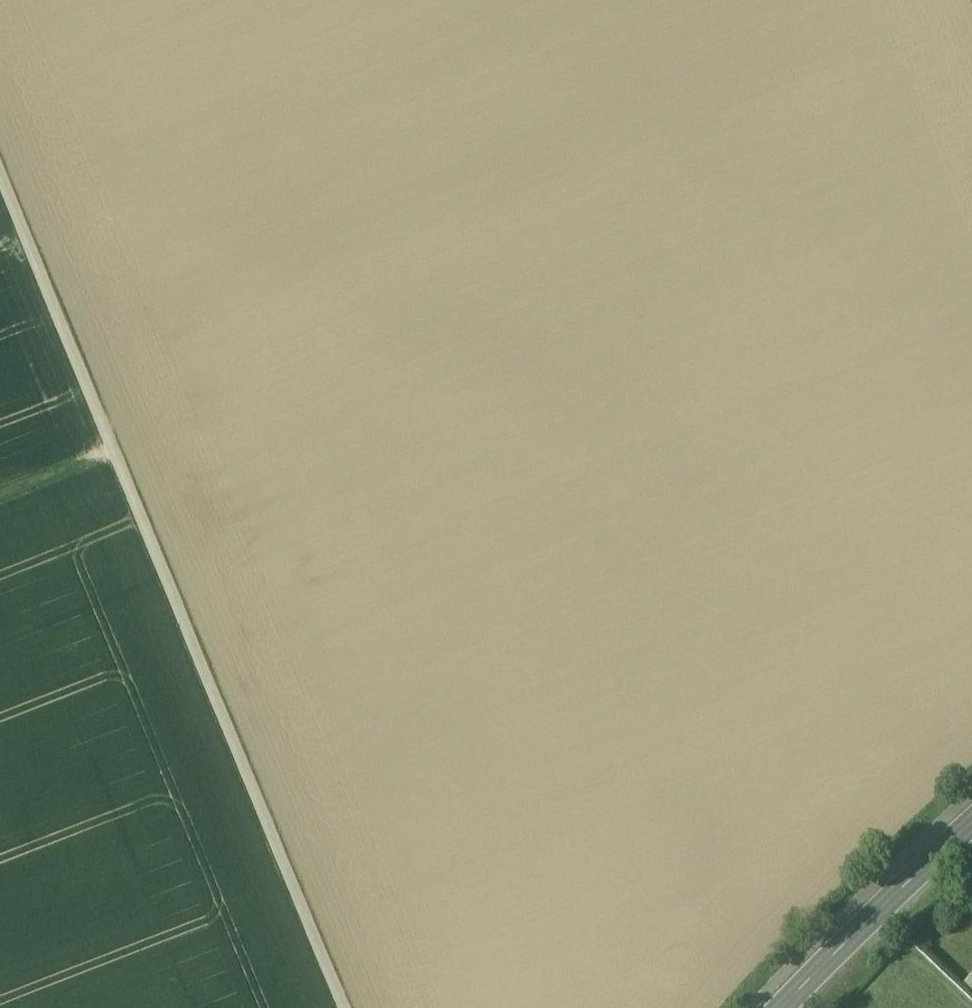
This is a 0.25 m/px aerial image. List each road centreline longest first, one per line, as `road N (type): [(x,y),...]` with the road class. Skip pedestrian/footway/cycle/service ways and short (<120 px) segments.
road 1 (track): [(343,1007),(0,176)]
road 2 (secondary): [(971,825),(786,1007)]
road 3 (track): [(0,496),(113,451)]

